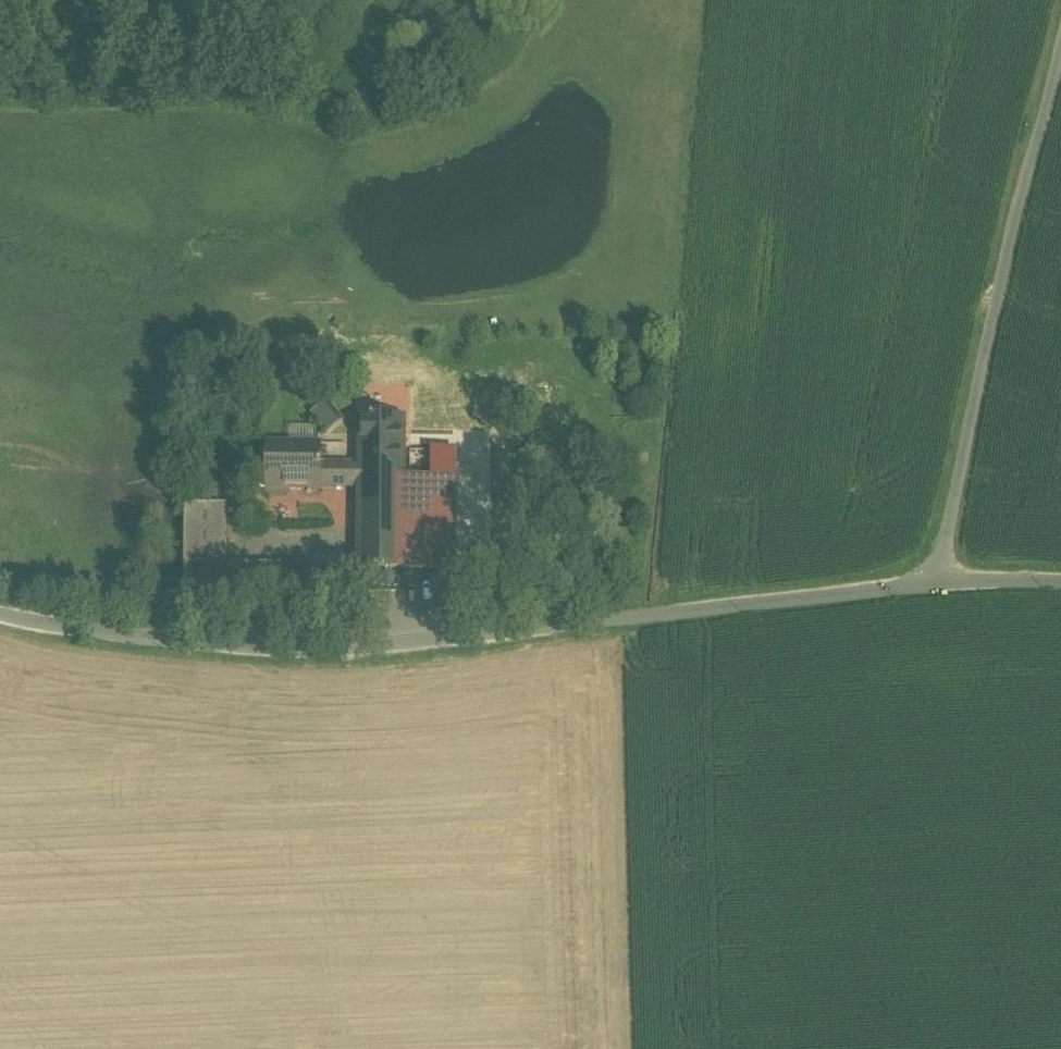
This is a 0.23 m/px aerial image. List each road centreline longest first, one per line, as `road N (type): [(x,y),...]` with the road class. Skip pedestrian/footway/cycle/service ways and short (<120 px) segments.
road 1 (residential): [(0,614),(195,643),(406,643),(937,584),(1060,583)]

